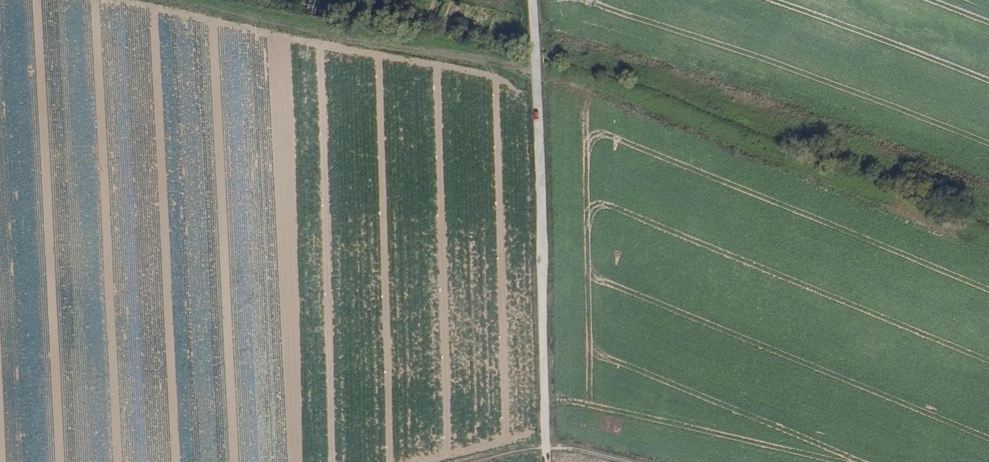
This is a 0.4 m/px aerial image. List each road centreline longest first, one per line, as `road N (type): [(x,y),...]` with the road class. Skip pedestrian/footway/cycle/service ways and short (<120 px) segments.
road 1 (track): [(532,0),(545,461)]
road 2 (track): [(478,461),(545,447),(628,461)]

